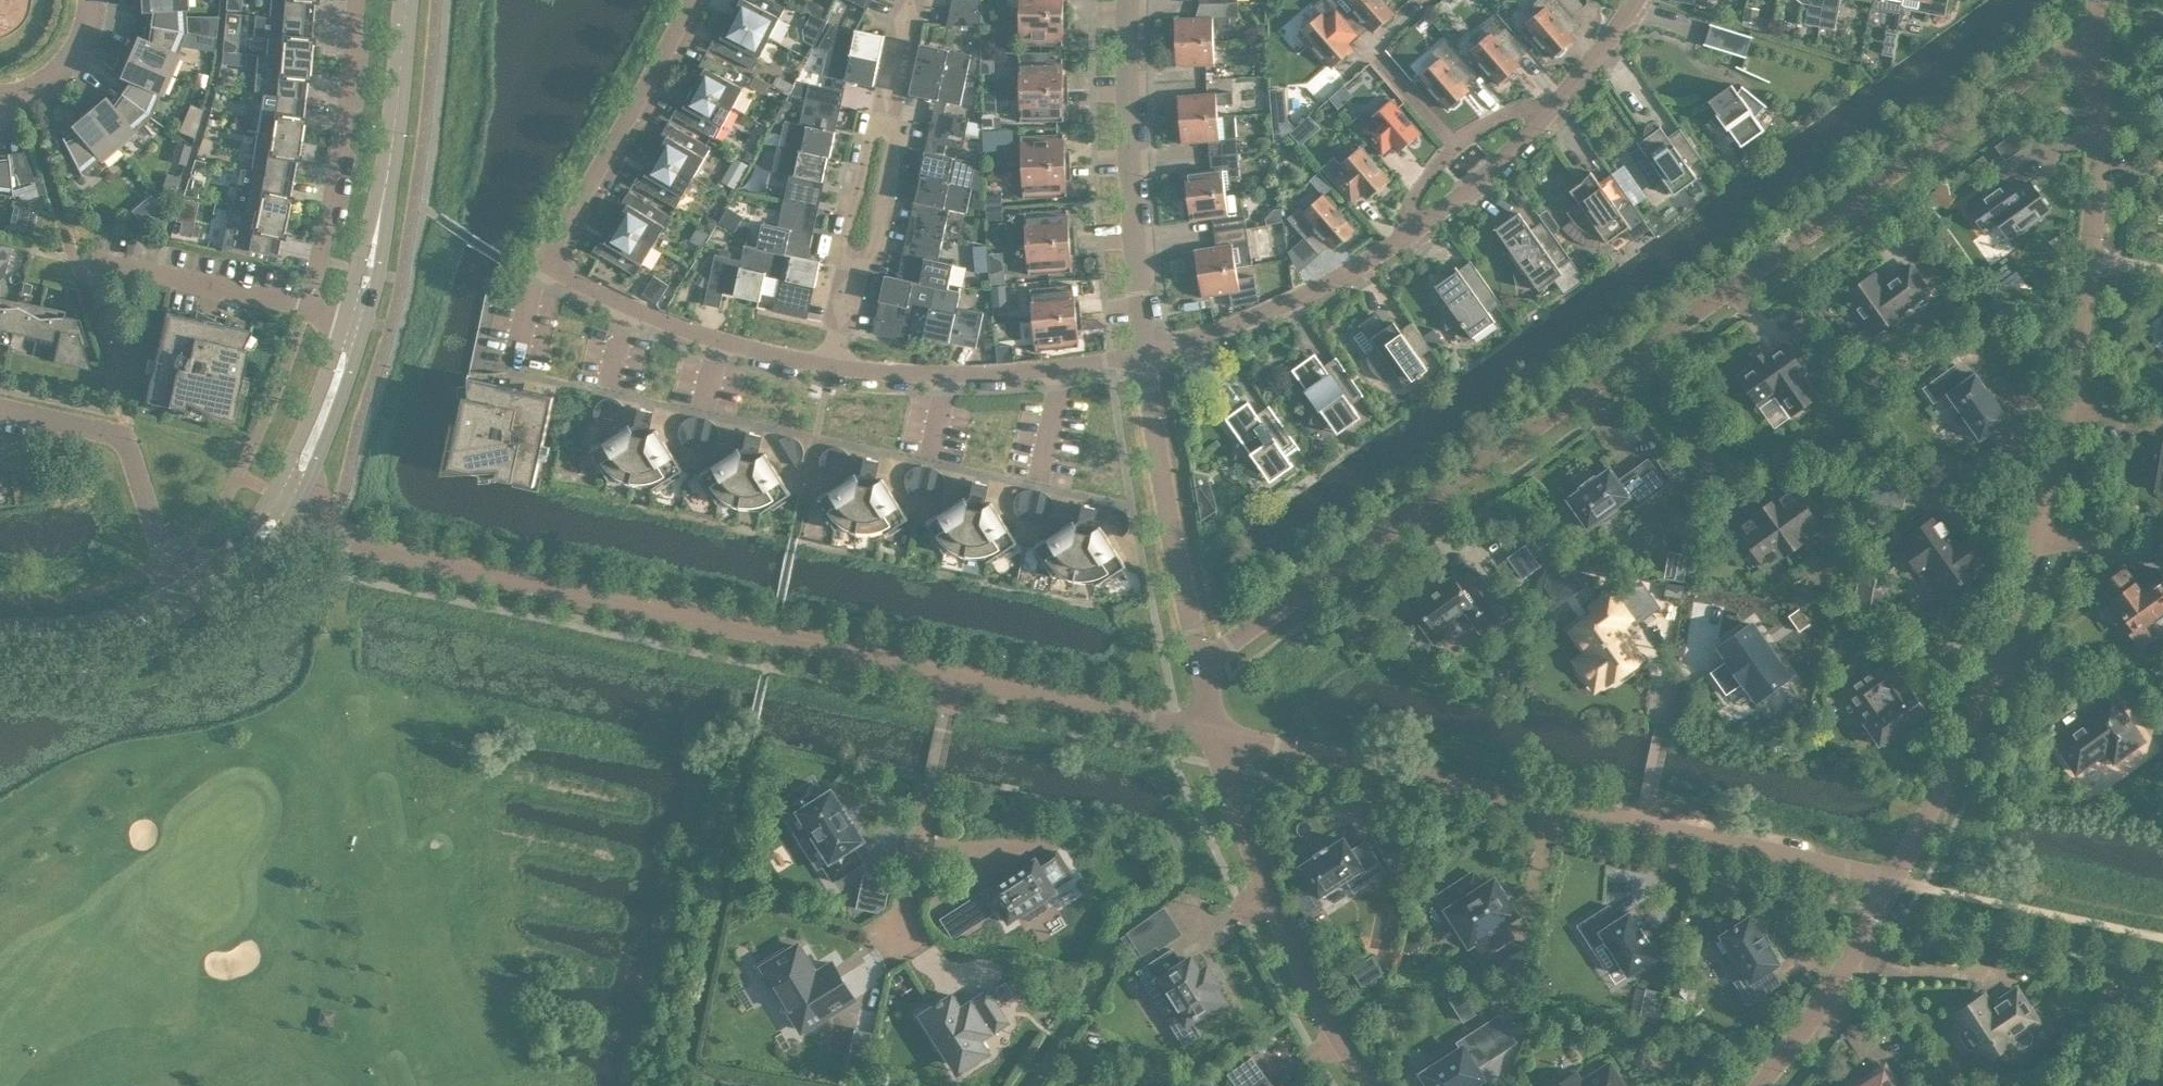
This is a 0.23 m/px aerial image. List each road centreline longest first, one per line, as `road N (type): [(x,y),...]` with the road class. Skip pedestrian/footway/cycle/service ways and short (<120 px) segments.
road 1 (residential): [(1198,665),(2095,31)]
road 2 (residential): [(284,495),(382,548),(1213,733)]
road 3 (residential): [(1144,356),(1061,376),(944,387),(824,371),(621,312),(562,278),(554,262),(563,227),(696,0)]
road 4 (residential): [(1893,878),(1957,745),(2049,489),(2082,340),(2097,185),(2095,31)]
road 5 (residential): [(1213,733),(1893,878)]
road 6 (residential): [(1144,356),(1316,294),(1452,204),(1556,105),(1633,0)]
road 7 (residential): [(1213,733),(1308,988),(1369,1085)]
road 8 (residential): [(1144,356),(1125,0)]
road 9 (tertiary): [(406,0),(390,153),(357,316)]
road 10 (residential): [(1198,665),(1144,356)]
road 11 (residential): [(349,0),(336,143),(307,305)]
road 12 (residential): [(181,591),(126,431),(0,405)]
road 13 (residential): [(1760,1085),(1848,966),(1893,878)]
road 14 (residential): [(74,256),(307,305)]
road 15 (tertiary): [(357,316),(284,495)]
road 16 (tertiary): [(181,591),(101,624),(0,630)]
road 17 (residential): [(90,0),(75,51),(54,75),(0,97)]
road 18 (tertiary): [(284,495),(238,546),(181,591)]

